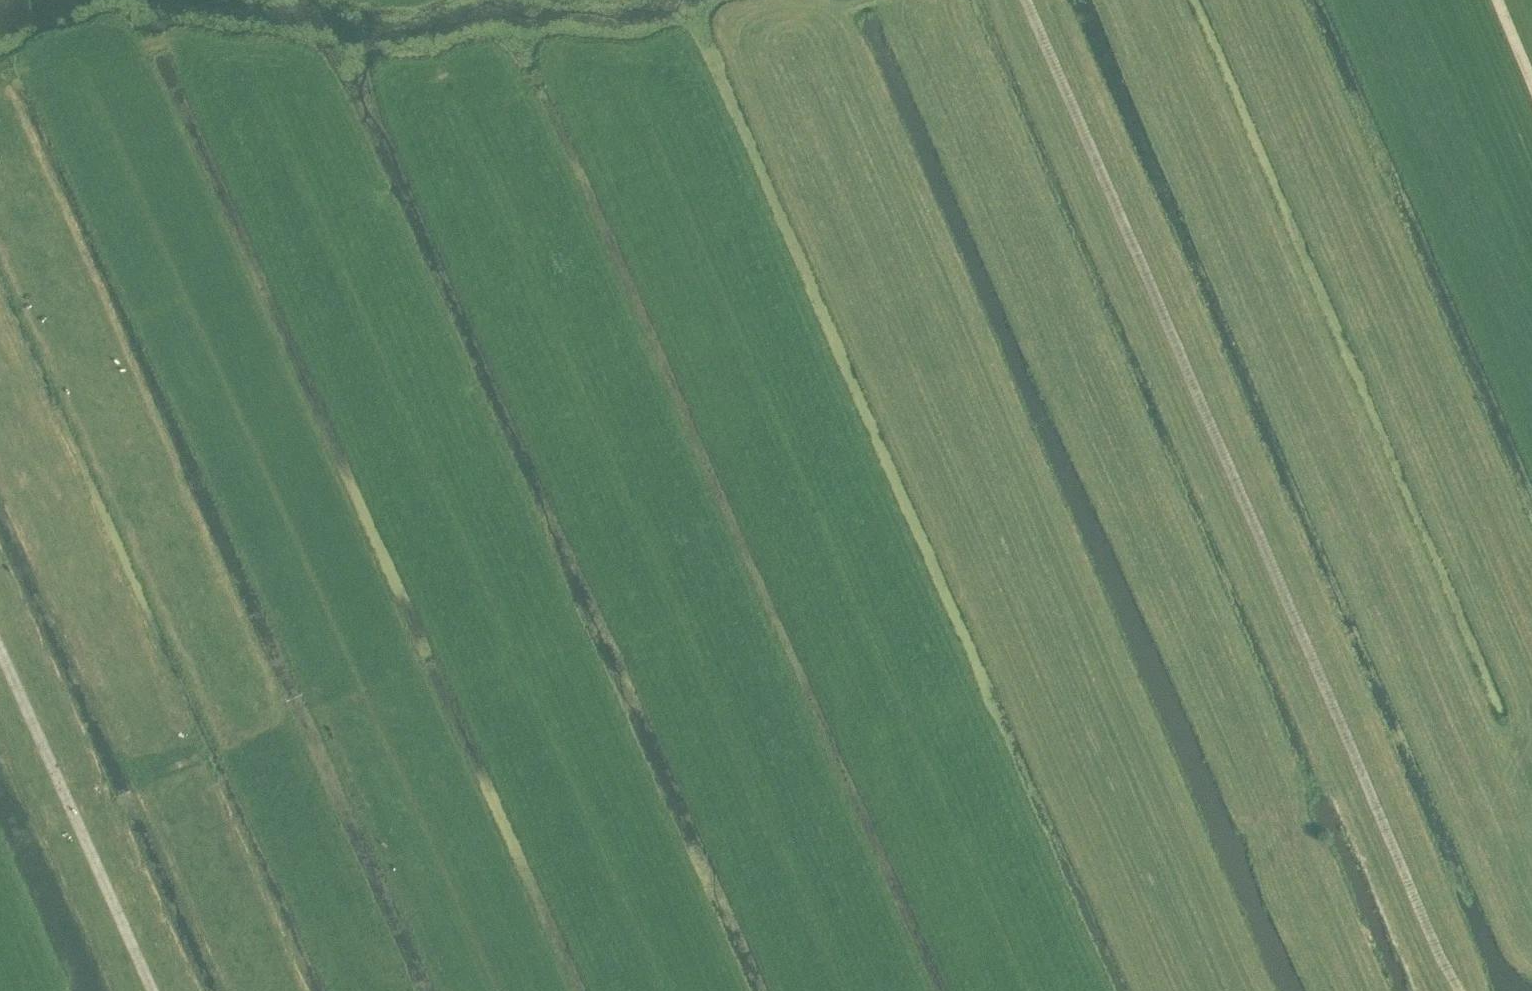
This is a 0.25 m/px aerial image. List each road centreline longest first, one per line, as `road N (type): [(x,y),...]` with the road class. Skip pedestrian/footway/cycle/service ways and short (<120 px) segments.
road 1 (track): [(1458,990),(1028,0)]
road 2 (track): [(152,990),(0,648)]

